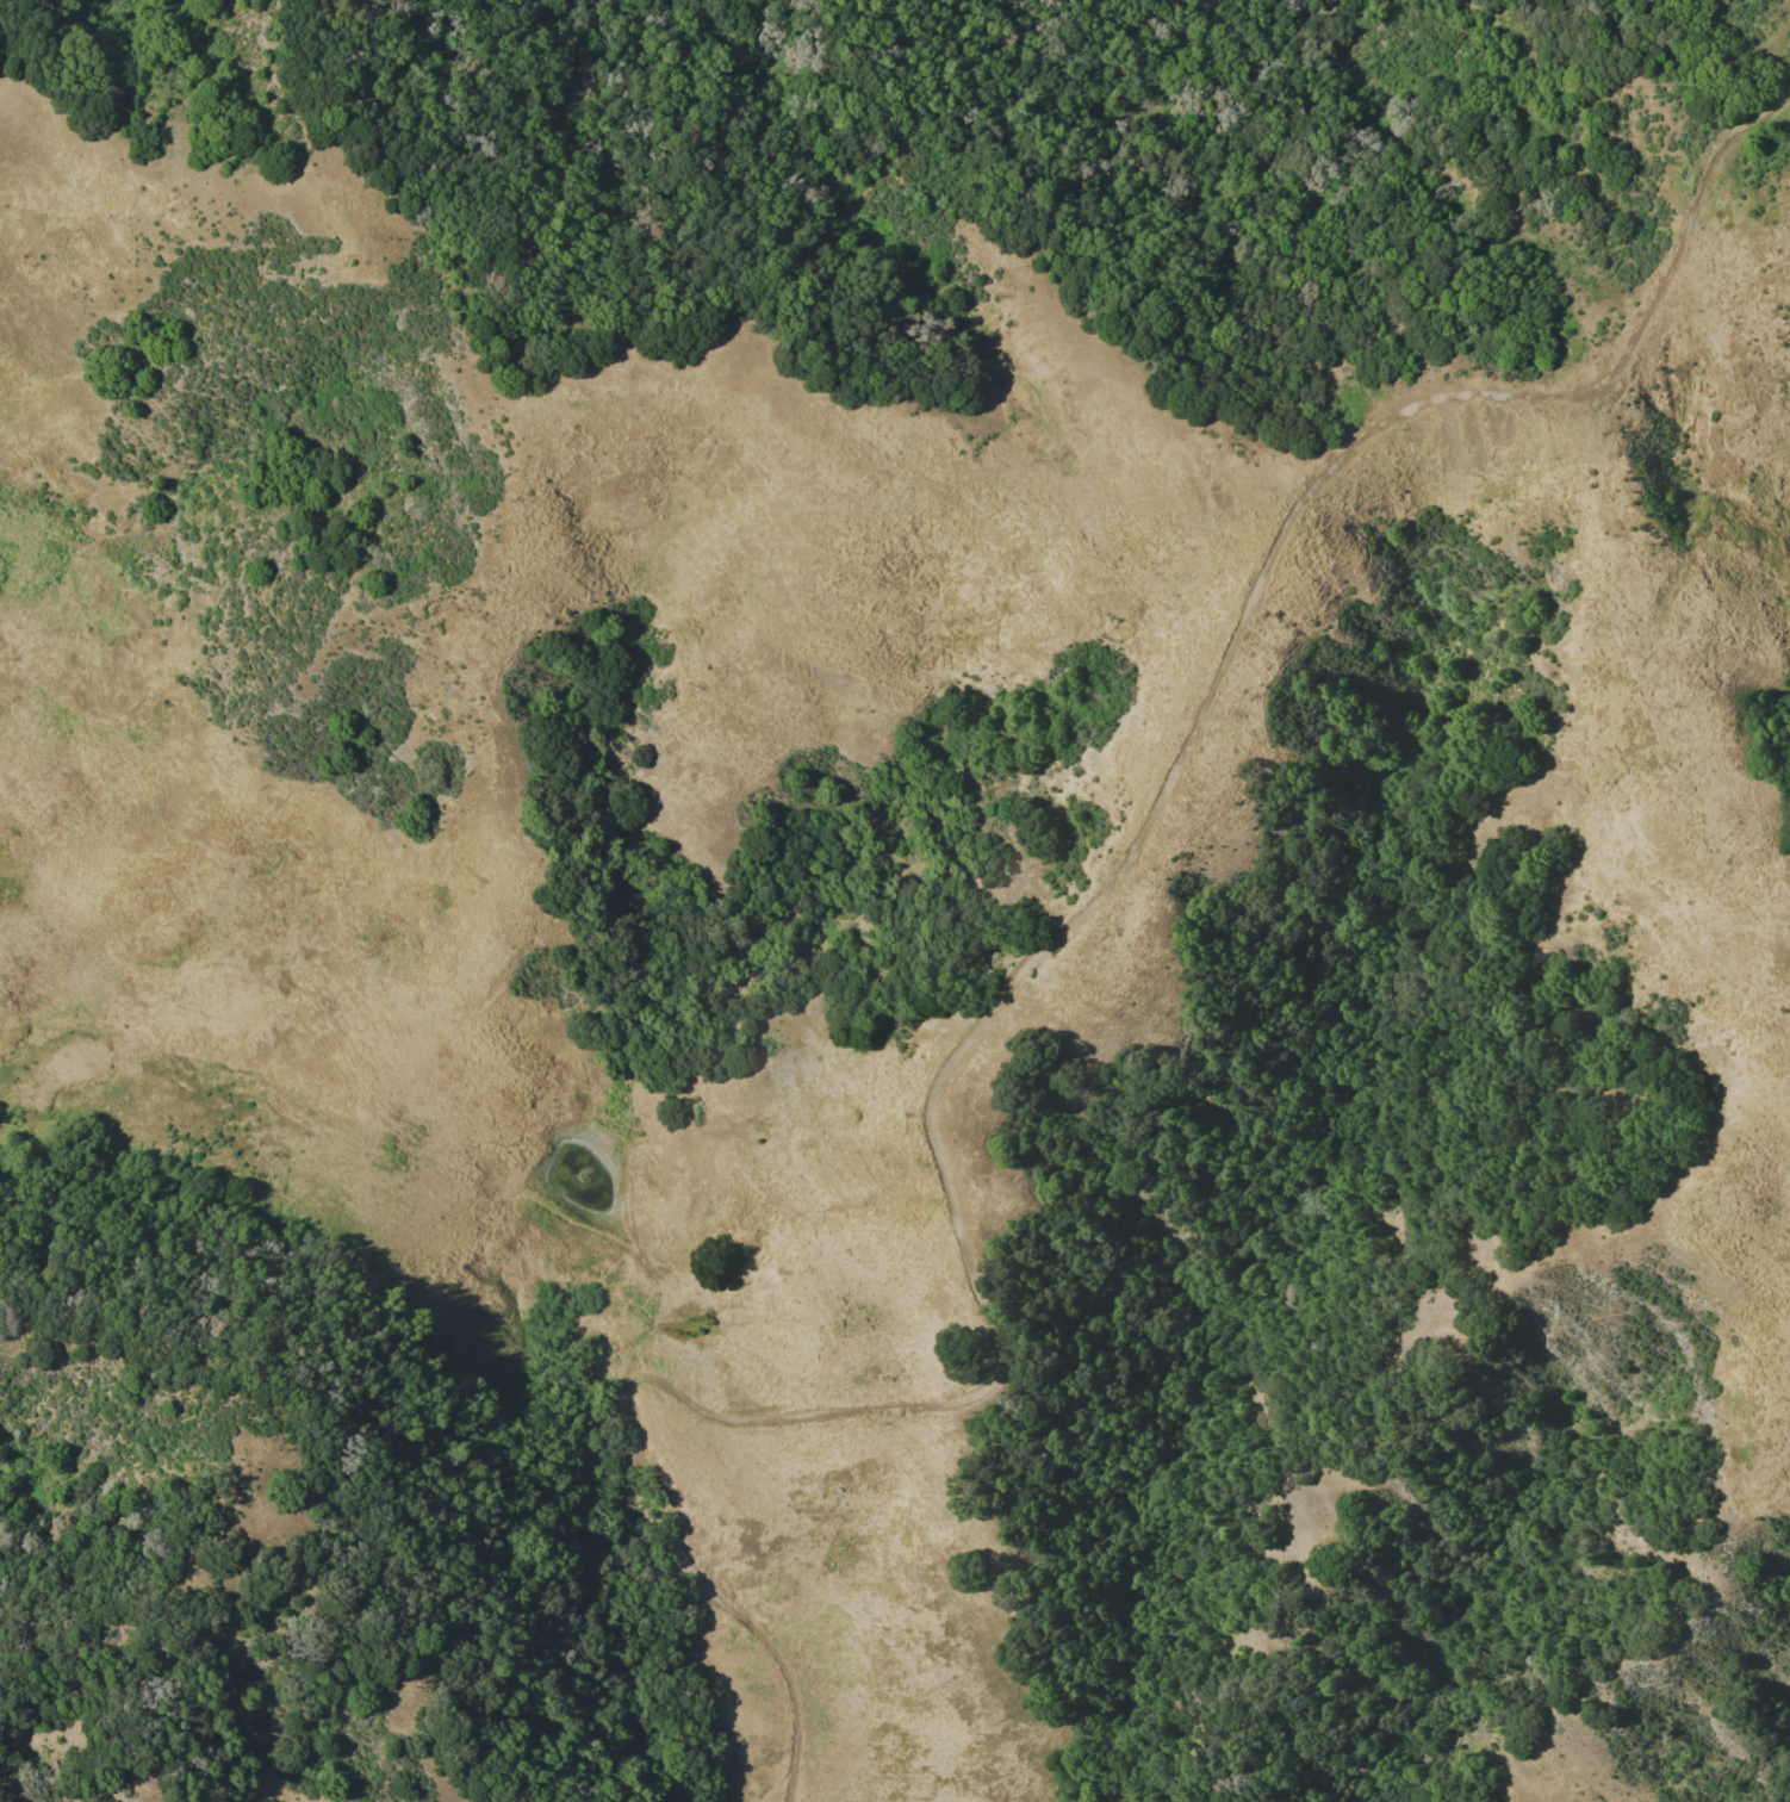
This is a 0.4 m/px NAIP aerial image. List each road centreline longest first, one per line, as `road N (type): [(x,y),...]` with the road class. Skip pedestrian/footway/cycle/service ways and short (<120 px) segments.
road 1 (track): [(1789,93),(1727,139),(1605,375),(1552,392),(1473,387),(1423,397),(1368,429),(1284,523),(1143,829),(925,1113),(993,1365),(978,1400),(914,1410),(707,1415),(646,1379),(620,1393),(688,1583),(787,1665),(795,1801)]

